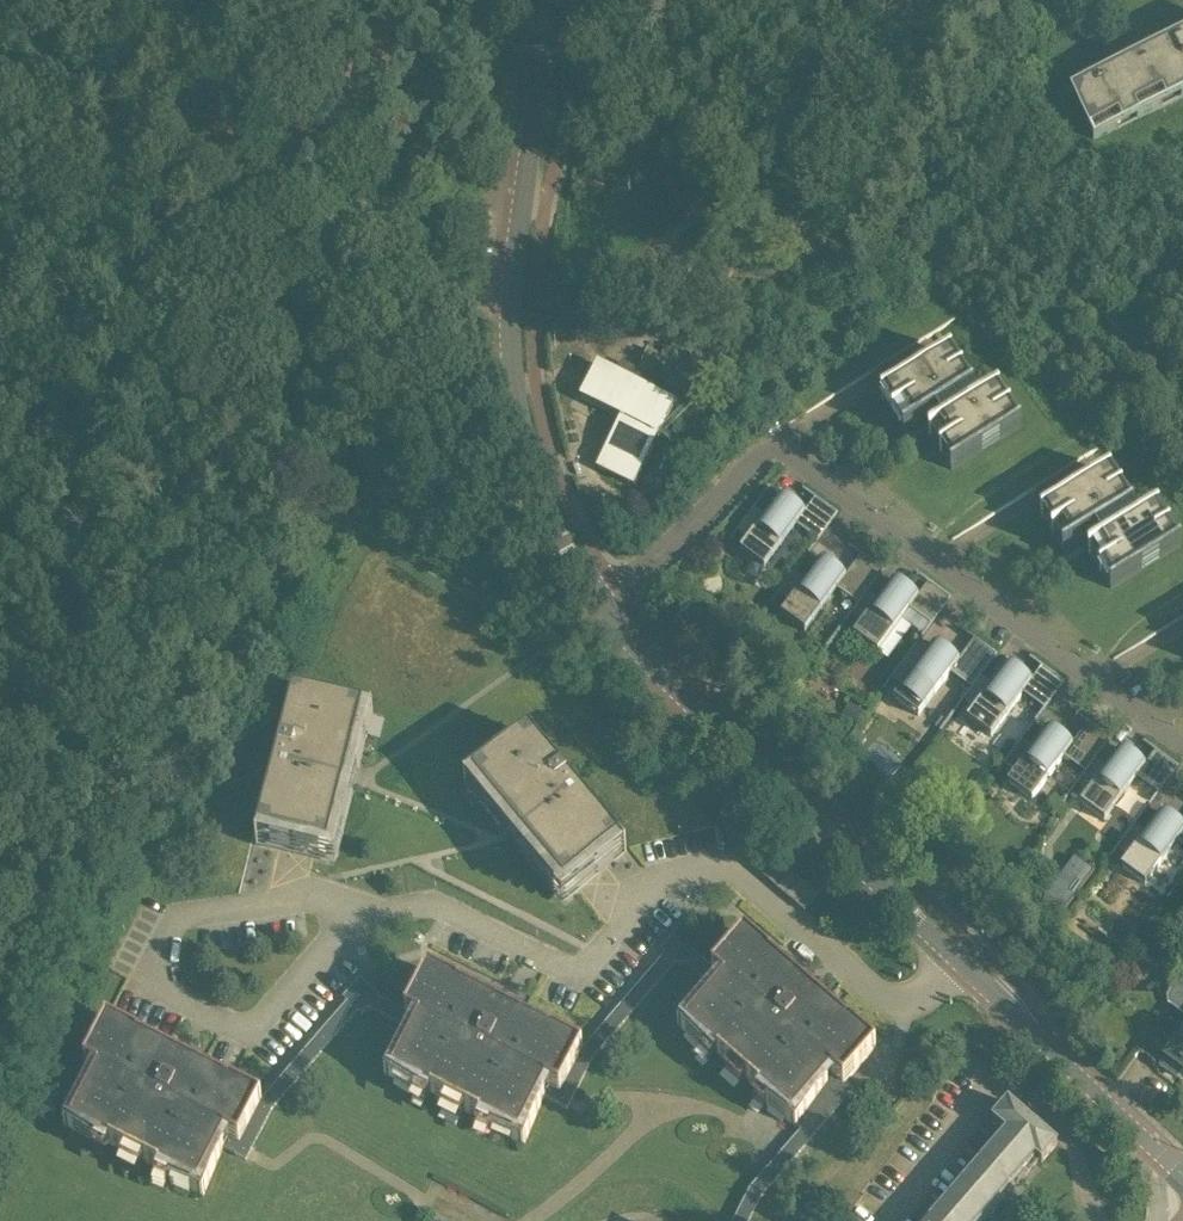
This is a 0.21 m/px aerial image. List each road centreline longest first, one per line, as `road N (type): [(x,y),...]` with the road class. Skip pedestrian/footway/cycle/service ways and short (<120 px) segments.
road 1 (residential): [(1182,1176),(643,659),(600,606)]
road 2 (residential): [(1182,744),(782,446),(761,448),(600,606)]
road 3 (residential): [(600,606),(533,483),(509,370),(510,278),(531,103),(526,0)]

